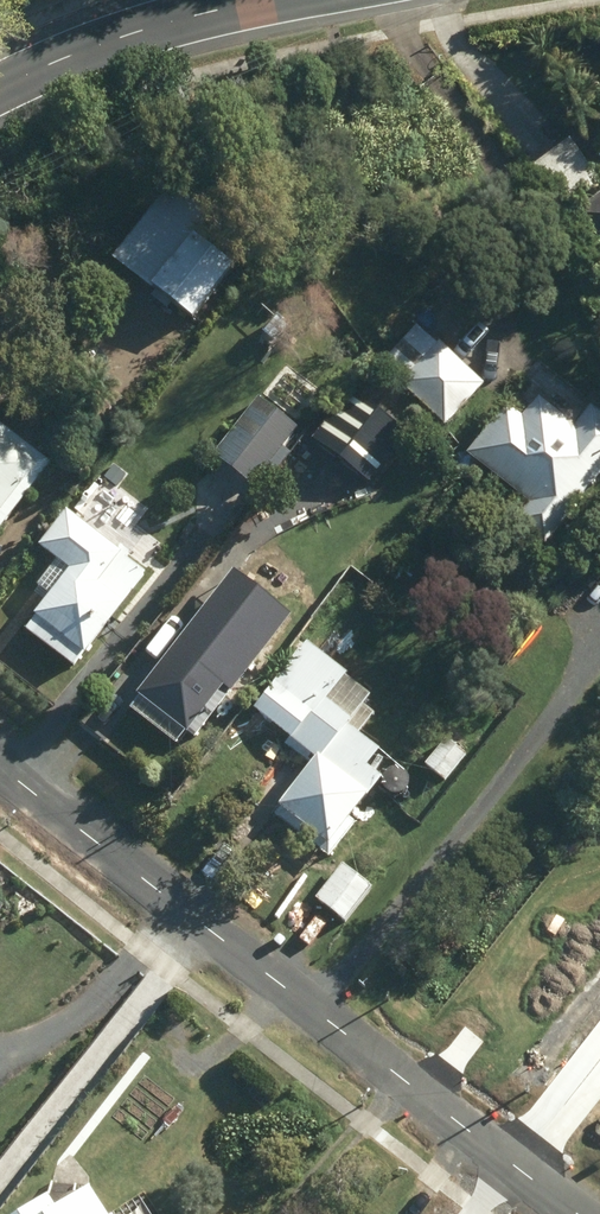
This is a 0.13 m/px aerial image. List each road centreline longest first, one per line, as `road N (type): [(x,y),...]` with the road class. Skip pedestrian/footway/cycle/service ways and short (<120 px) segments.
road 1 (residential): [(0,768),(568,1213)]
road 2 (secondary): [(0,90),(132,34),(271,0)]

